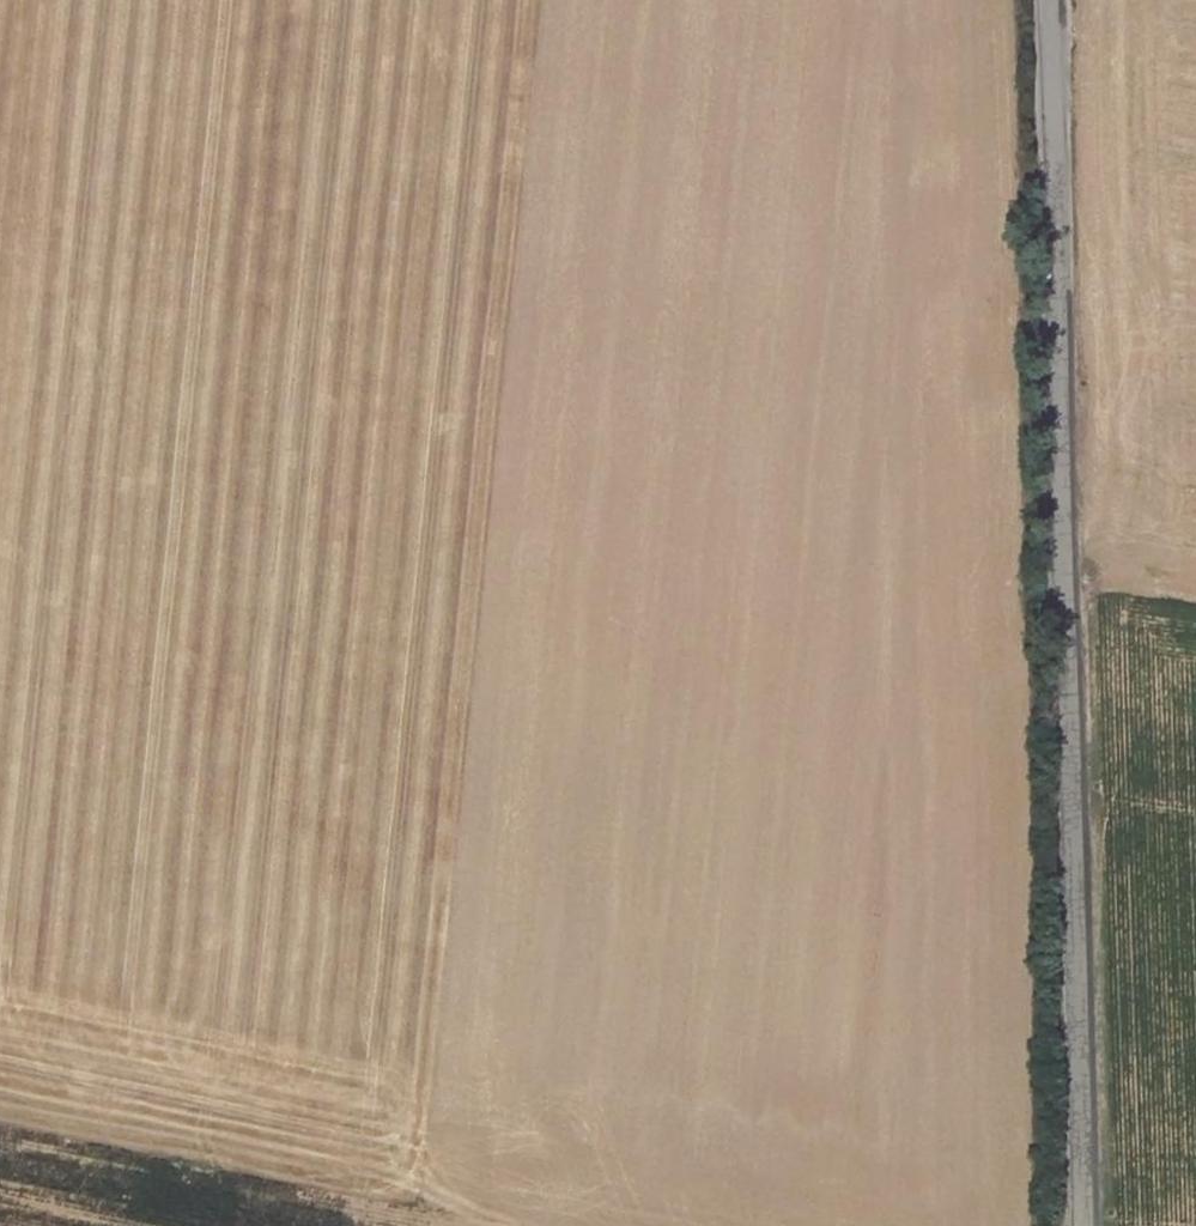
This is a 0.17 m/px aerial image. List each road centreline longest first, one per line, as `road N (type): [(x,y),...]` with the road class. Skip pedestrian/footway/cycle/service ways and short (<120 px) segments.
road 1 (unclassified): [(1075,1225),(1047,0)]

